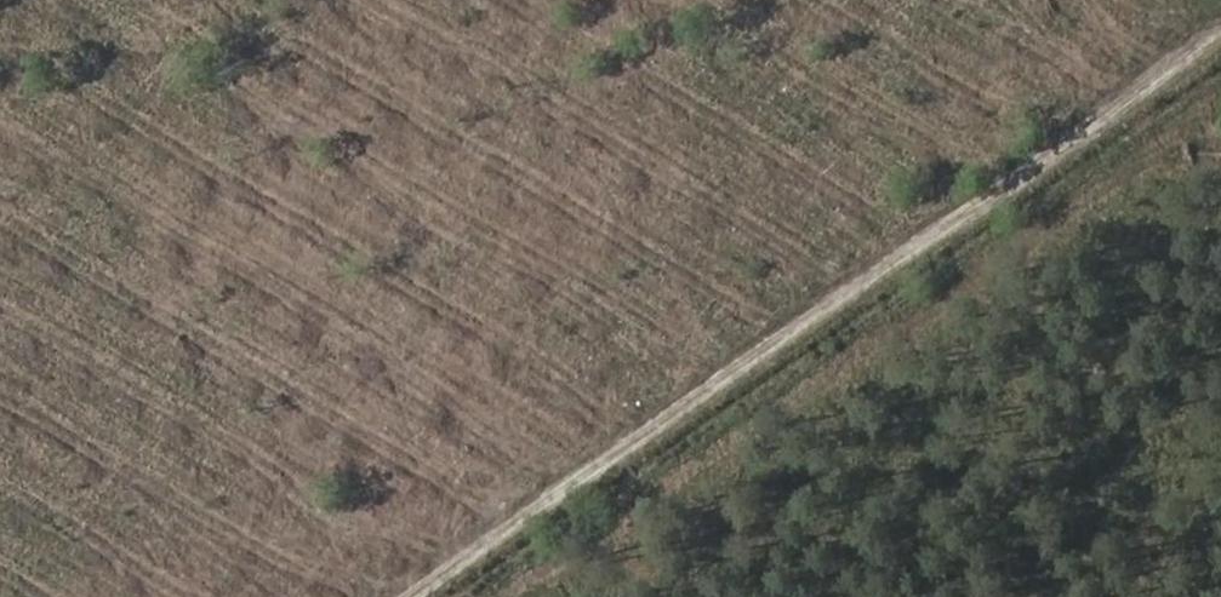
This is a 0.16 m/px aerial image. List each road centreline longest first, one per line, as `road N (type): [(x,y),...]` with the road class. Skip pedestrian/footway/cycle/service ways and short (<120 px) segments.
road 1 (track): [(425,596),(1220,50)]

